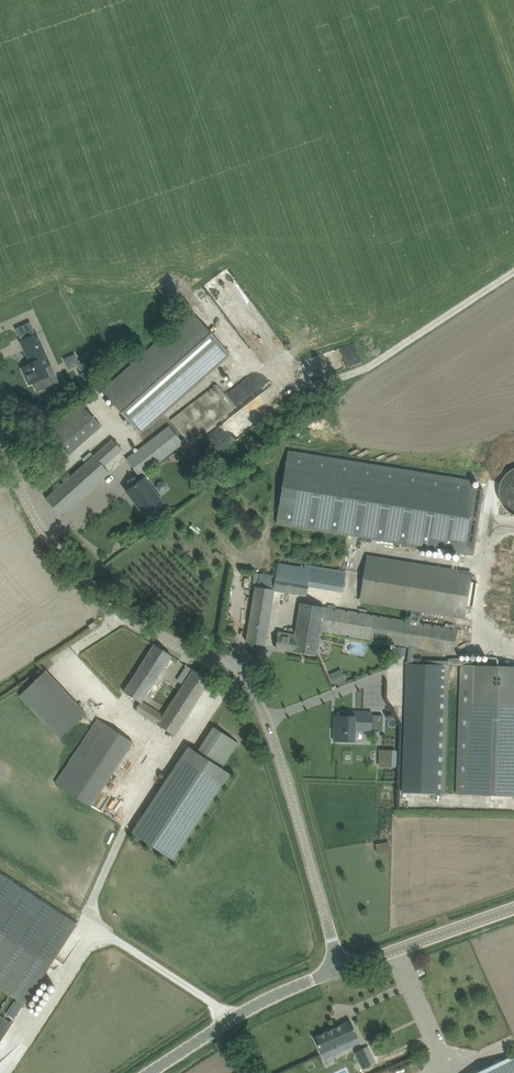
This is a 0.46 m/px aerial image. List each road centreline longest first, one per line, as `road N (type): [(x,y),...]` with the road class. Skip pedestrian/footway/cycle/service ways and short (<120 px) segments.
road 1 (unclassified): [(340,968),(258,702),(219,667),(119,612),(53,546),(27,502),(0,427)]
road 2 (unclassified): [(149,1072),(251,1006),(340,968)]
road 3 (track): [(333,380),(382,361),(513,272)]
road 4 (unclassified): [(340,968),(513,907)]

